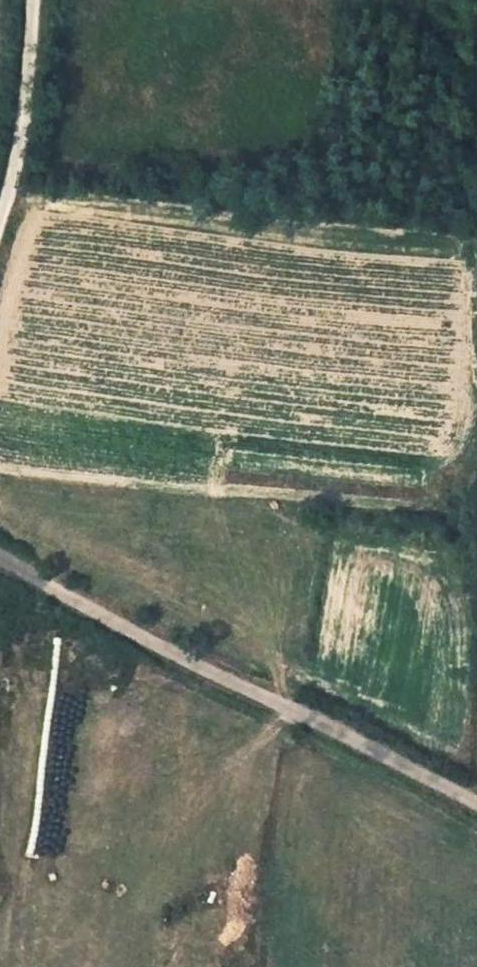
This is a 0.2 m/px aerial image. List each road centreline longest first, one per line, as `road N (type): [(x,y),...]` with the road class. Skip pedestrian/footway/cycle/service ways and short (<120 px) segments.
road 1 (track): [(0,558),(476,801)]
road 2 (track): [(0,220),(25,141),(34,0)]

